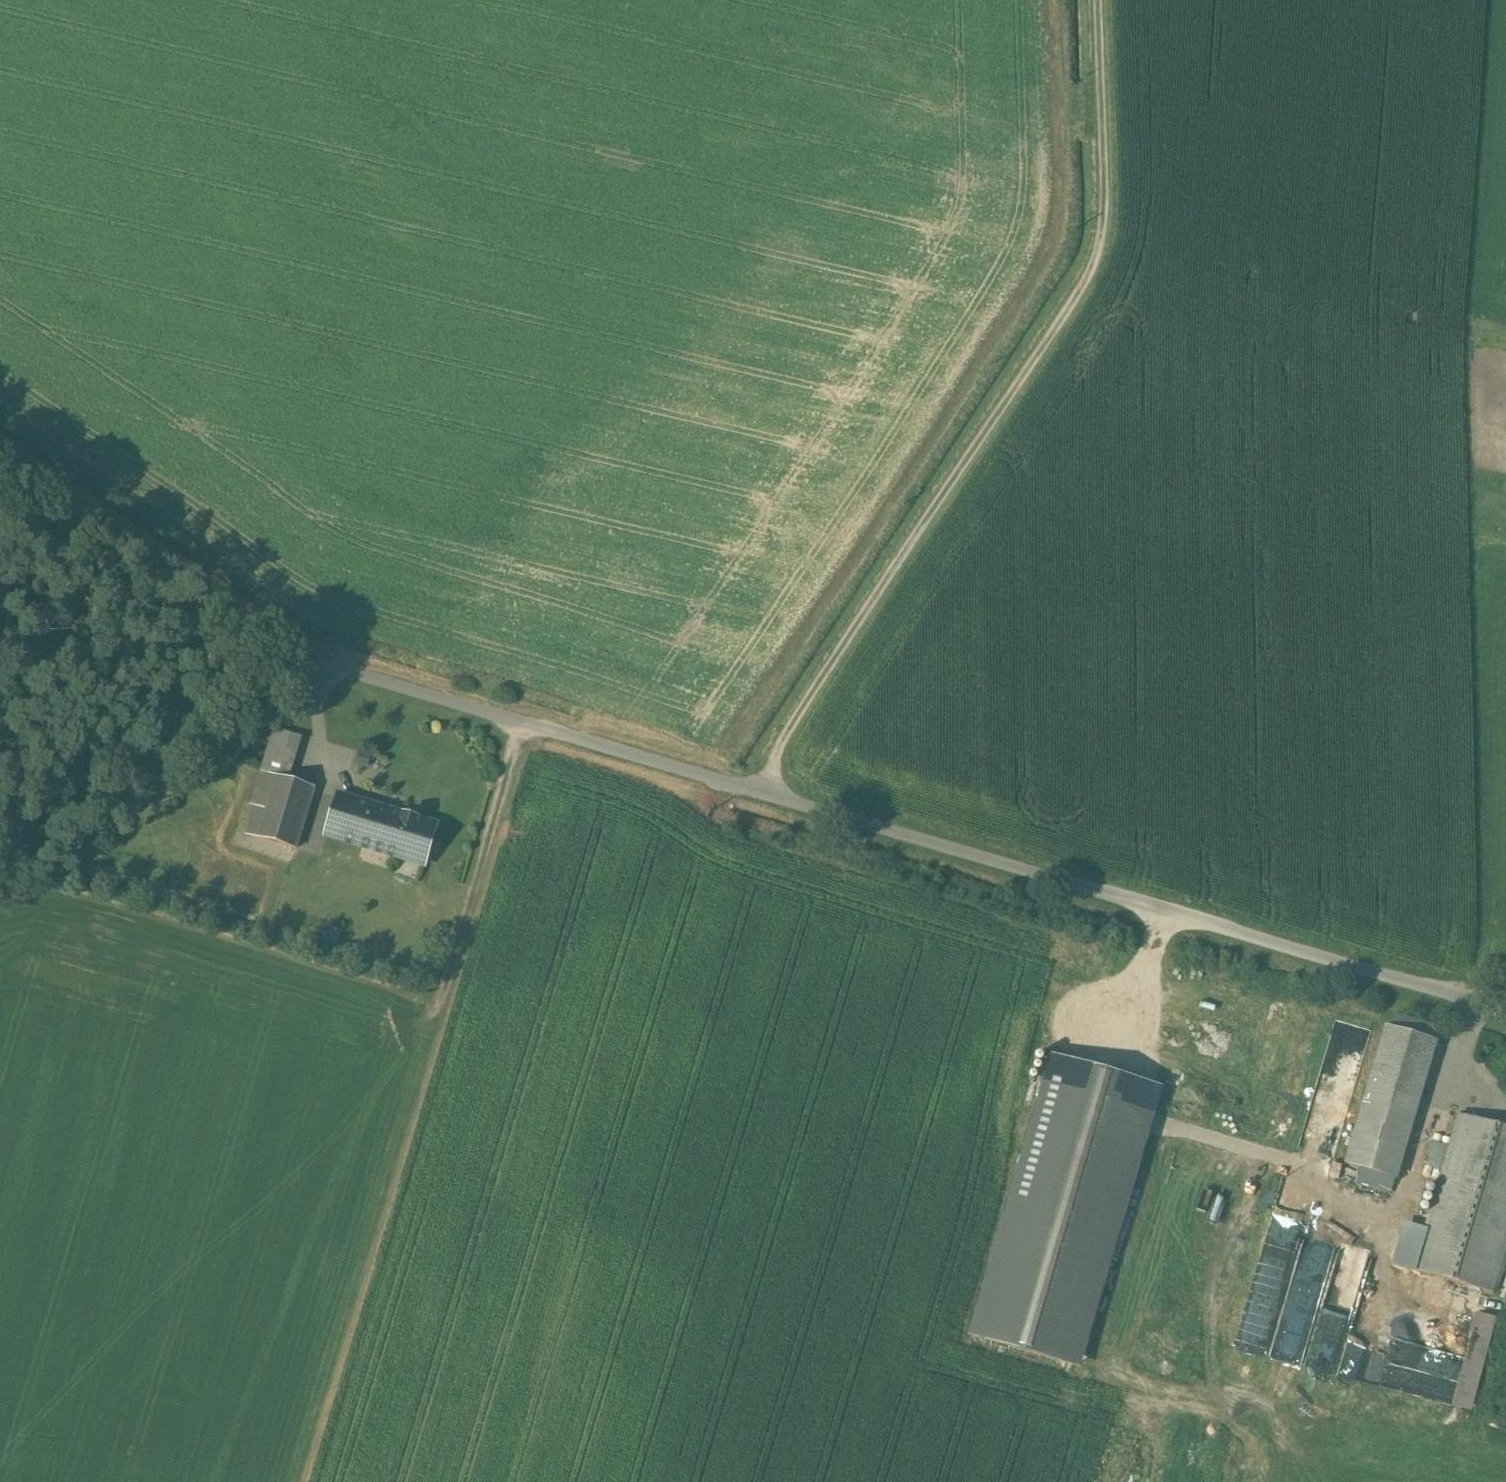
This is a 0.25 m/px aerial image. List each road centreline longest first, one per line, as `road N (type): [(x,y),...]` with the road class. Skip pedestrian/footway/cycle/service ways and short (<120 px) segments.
road 1 (unclassified): [(0,460),(152,565),(343,668),(1505,1010)]
road 2 (track): [(766,792),(799,714),(1090,271),(1104,235),(1099,0)]
road 3 (track): [(521,722),(291,1481)]
road 4 (track): [(1505,335),(1104,235)]
road 5 (track): [(1455,1079),(1390,1262),(1415,1304)]

